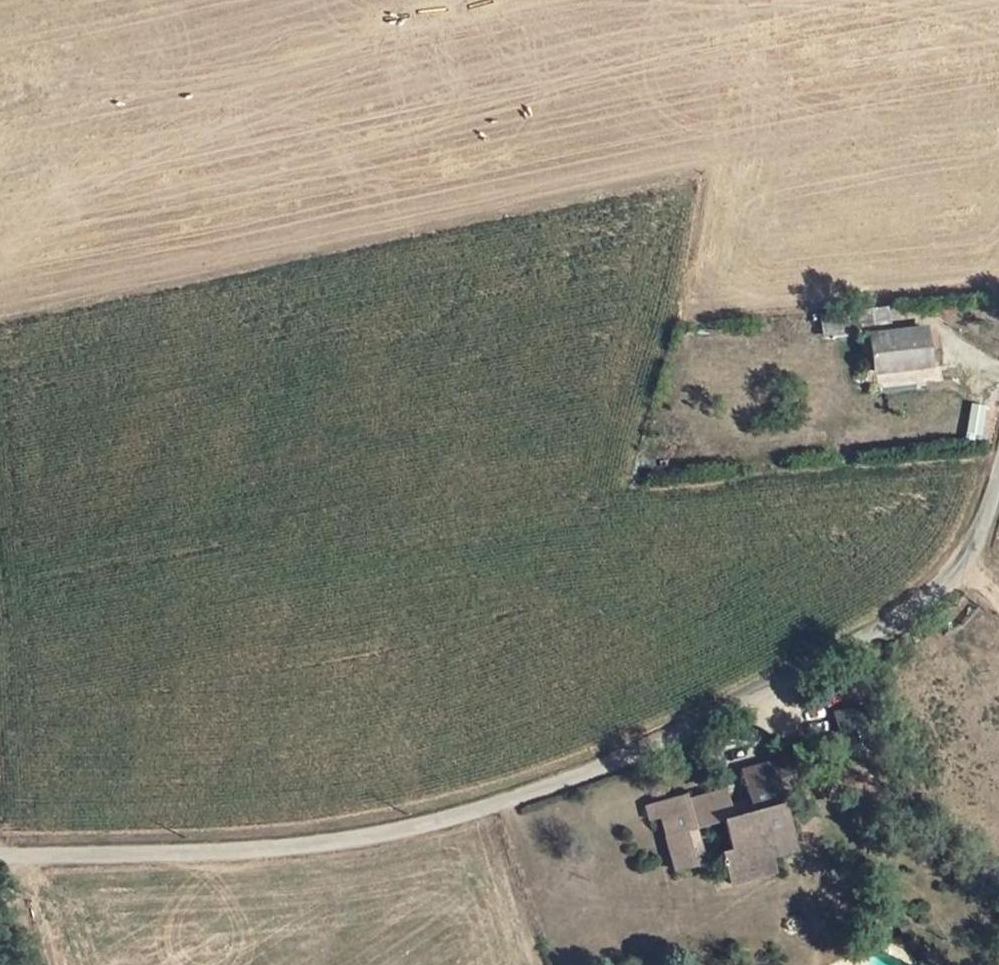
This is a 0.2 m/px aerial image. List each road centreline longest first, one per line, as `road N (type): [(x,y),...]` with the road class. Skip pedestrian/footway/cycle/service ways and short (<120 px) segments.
road 1 (unclassified): [(0,857),(310,846),(502,807),(669,741),(932,601),(960,571),(998,466)]

